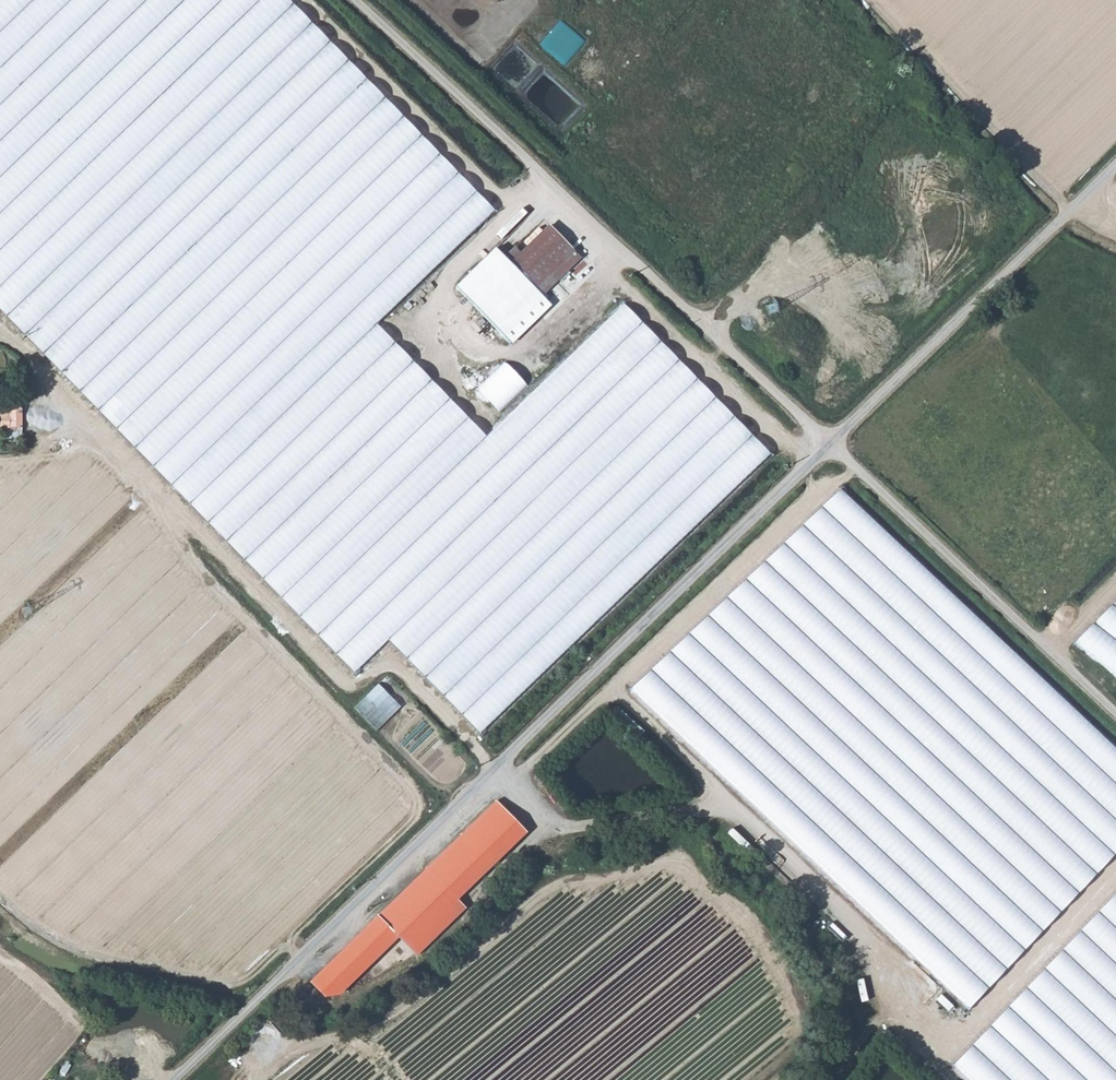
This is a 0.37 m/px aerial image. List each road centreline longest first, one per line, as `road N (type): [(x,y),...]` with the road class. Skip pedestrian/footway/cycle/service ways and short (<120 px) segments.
road 1 (unclassified): [(174,1079),(1115,166)]
road 2 (track): [(353,0),(1115,706)]

